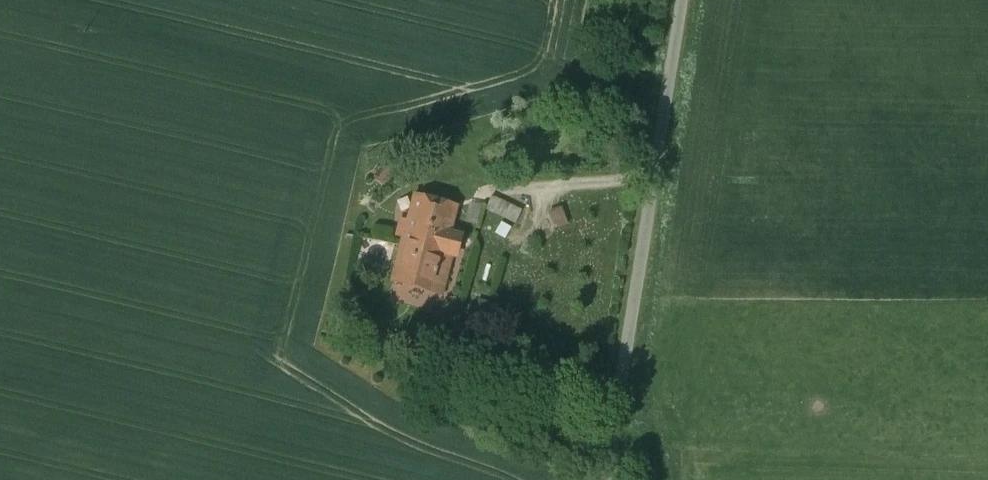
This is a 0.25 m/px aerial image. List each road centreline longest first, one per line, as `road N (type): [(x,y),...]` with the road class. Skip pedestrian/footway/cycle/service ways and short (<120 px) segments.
road 1 (unclassified): [(617,479),(687,0)]

